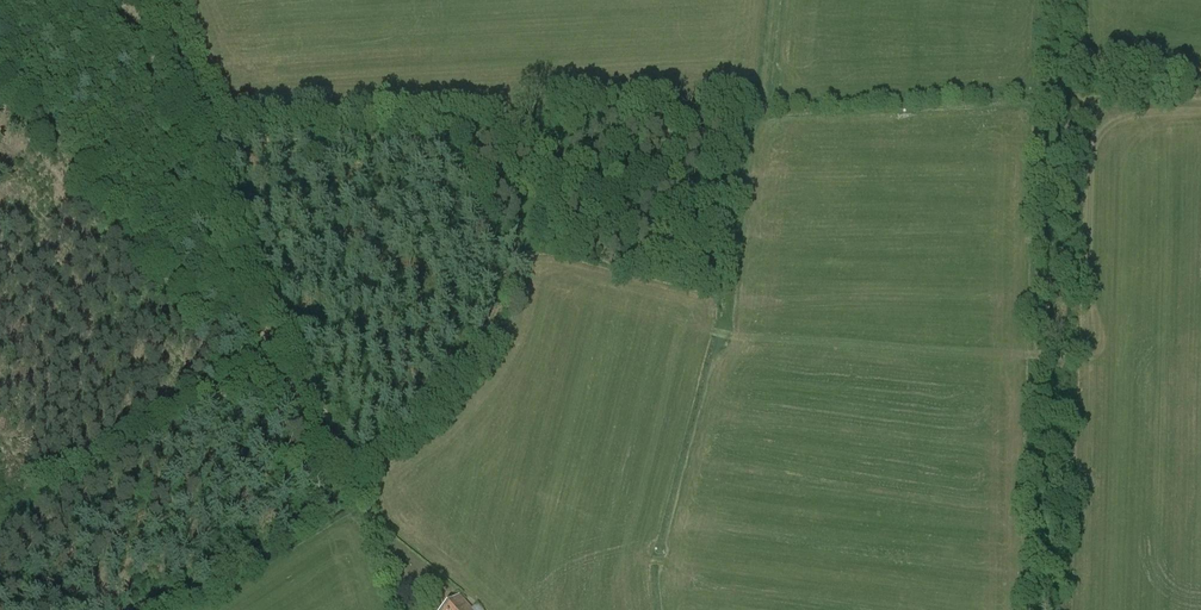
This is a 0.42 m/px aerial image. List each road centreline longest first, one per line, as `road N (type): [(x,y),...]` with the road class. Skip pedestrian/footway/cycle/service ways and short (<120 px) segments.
road 1 (track): [(155,0),(405,609)]

